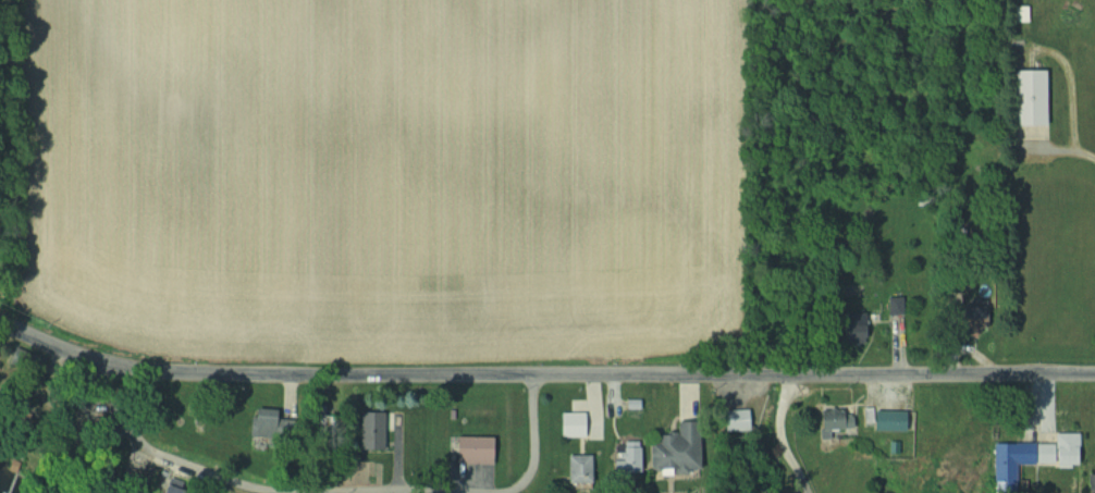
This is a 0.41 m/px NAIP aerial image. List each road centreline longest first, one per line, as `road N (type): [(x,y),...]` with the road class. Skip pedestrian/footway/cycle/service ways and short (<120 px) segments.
road 1 (residential): [(1094,373),(152,370),(85,357),(0,321)]

